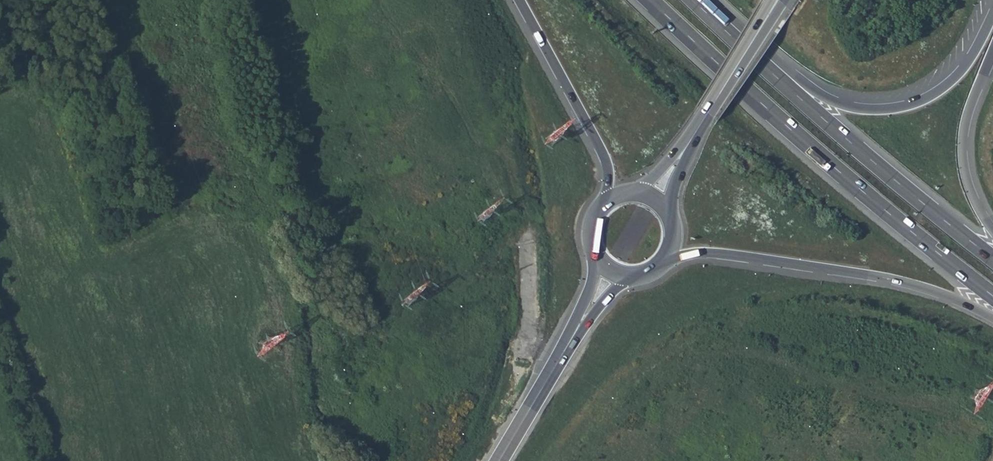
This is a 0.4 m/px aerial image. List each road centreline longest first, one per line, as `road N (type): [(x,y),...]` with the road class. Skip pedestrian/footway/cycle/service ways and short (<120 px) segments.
road 1 (trunk): [(650,0),(839,172),(992,296)]
road 2 (trunk): [(992,258),(697,4)]
road 3 (trunk): [(992,13),(942,86),(878,106),(830,98),(726,12),(697,4)]
road 4 (trunk): [(661,262),(714,253),(878,277),(992,318)]
road 5 (trunk): [(519,0),(603,154),(604,204)]
road 6 (trunk): [(992,230),(968,185),(963,143),(992,53)]
road 7 (secondary): [(572,337),(498,460)]
road 8 (secondary): [(775,0),(703,118)]

